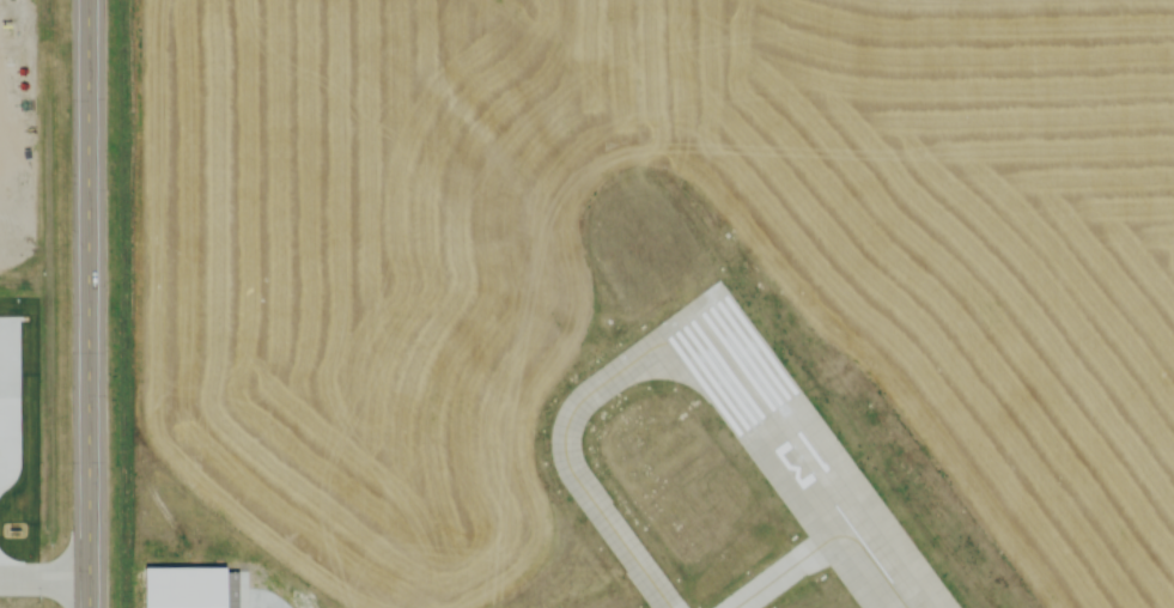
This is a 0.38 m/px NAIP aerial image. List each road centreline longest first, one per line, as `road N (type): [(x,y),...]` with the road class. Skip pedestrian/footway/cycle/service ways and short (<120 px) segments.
road 1 (secondary): [(90,0),(94,607)]

